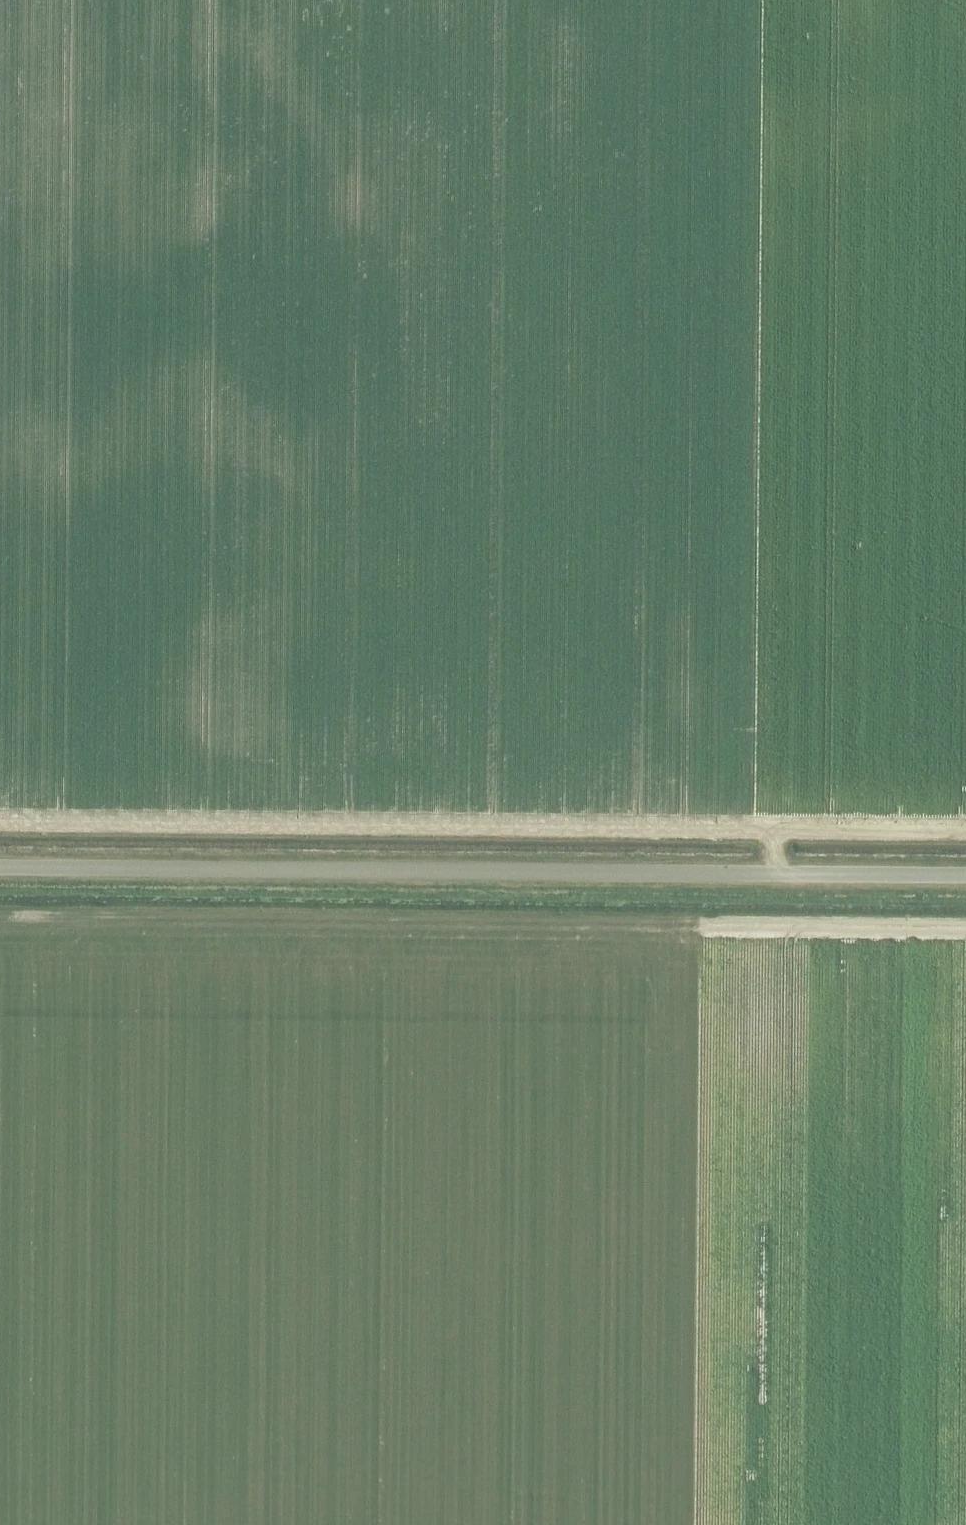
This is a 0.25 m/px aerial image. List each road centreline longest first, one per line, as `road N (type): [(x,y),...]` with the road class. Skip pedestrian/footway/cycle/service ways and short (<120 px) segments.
road 1 (unclassified): [(0,867),(965,875)]

